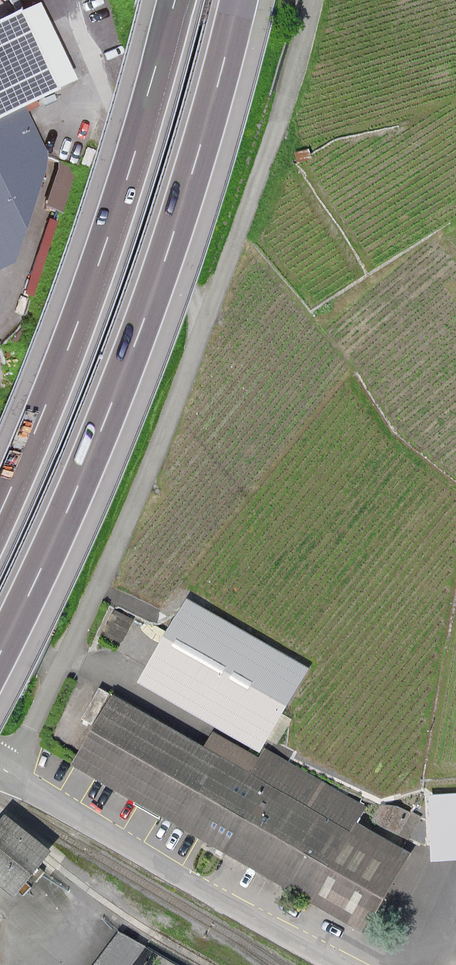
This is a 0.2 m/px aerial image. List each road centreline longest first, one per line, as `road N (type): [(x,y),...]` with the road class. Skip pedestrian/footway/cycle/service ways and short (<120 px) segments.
road 1 (unclassified): [(7,775),(73,645),(175,404),(313,0)]
road 2 (motorway): [(0,655),(139,335),(239,0)]
road 3 (motorway): [(176,0),(104,246),(0,511)]
road 4 (unclassified): [(7,775),(336,964)]
road 5 (track): [(70,0),(204,324)]

